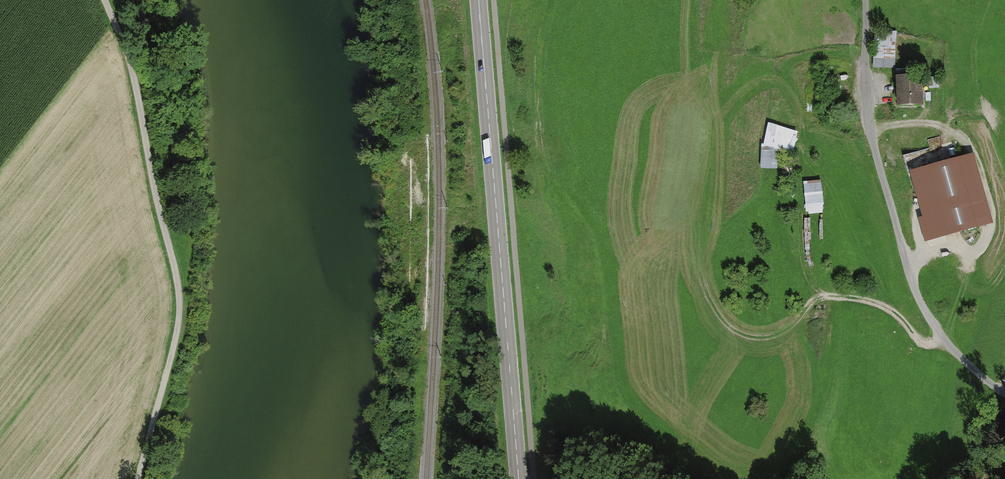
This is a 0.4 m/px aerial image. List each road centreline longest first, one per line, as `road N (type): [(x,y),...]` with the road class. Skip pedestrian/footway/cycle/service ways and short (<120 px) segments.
road 1 (track): [(105,0),(132,67),(178,286),(174,345),(137,478)]
road 2 (secondary): [(518,478),(479,0)]
road 3 (unclassified): [(865,0),(871,134),(913,285),(943,340),(1004,390)]
road 4 (track): [(605,335),(589,230),(556,188),(542,153),(538,66),(554,0)]
road 5 (track): [(801,165),(812,283),(825,295),(886,304),(919,341),(943,340)]
road 6 (track): [(715,0),(722,33),(742,51),(866,39)]

